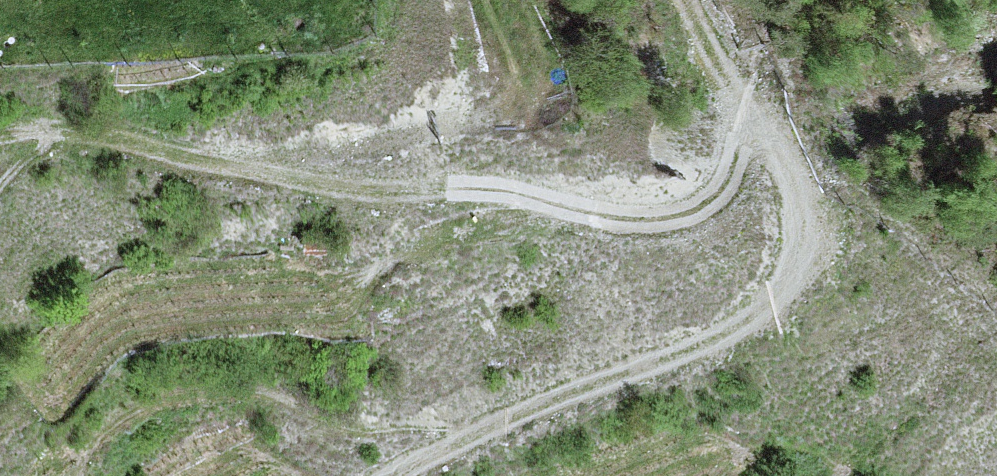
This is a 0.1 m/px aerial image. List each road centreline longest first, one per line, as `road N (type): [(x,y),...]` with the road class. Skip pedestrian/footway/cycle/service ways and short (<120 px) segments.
road 1 (track): [(0,138),(36,130),(112,138),(382,191),(467,188),(667,218),(709,201),(754,126),(772,136),(795,199),(795,246),(769,303),(721,335),(526,407),(387,475)]
road 2 (track): [(687,0),(754,126)]

